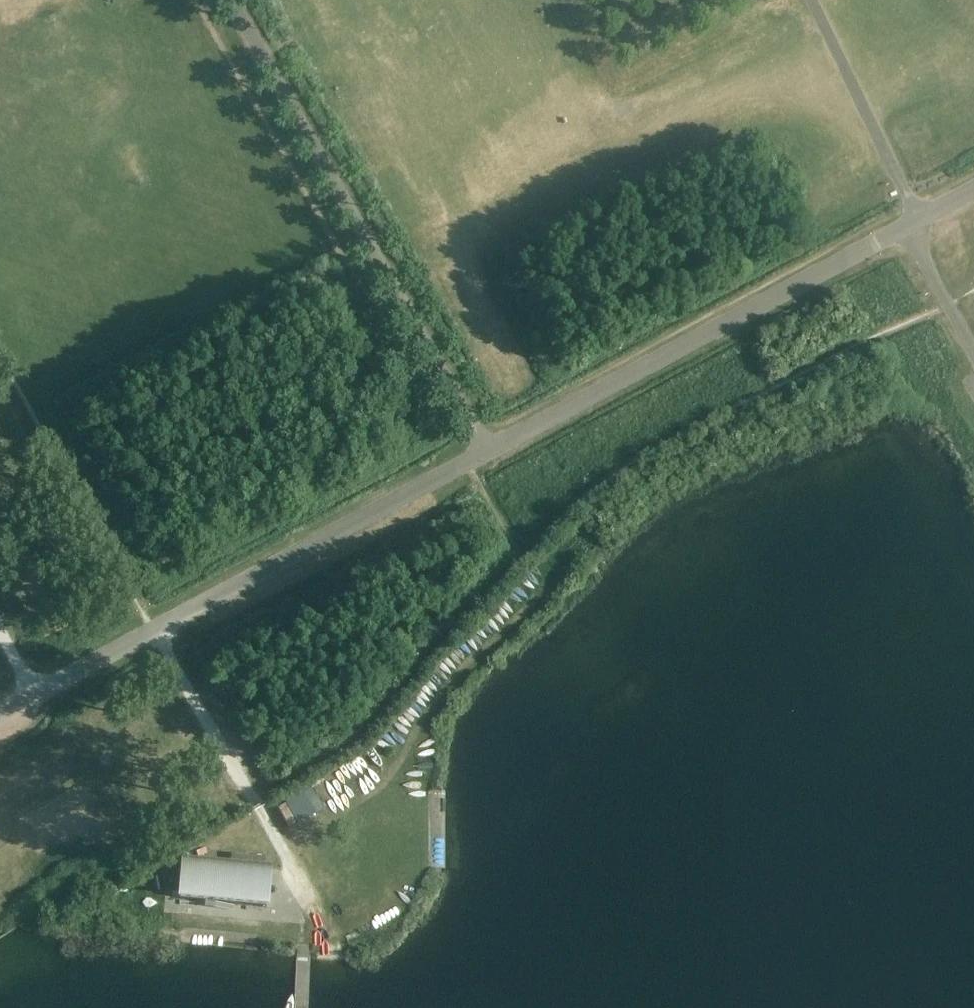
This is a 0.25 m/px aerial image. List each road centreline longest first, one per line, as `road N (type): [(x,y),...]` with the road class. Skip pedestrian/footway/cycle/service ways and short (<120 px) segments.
road 1 (unclassified): [(37,700),(973,188)]
road 2 (track): [(917,218),(811,0)]

